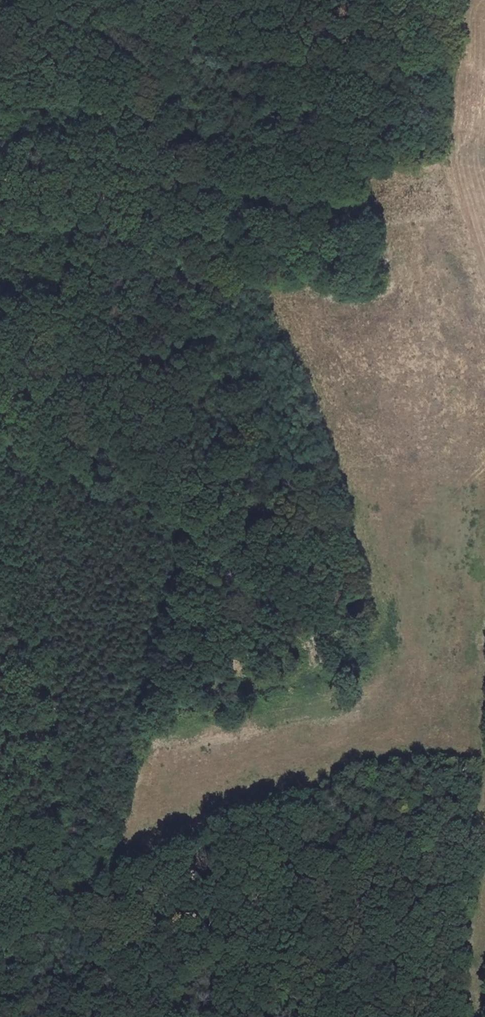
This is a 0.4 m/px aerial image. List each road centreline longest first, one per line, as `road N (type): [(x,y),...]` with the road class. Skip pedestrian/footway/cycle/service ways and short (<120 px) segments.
road 1 (track): [(0,639),(31,679),(61,743),(50,789),(51,861),(91,956),(135,1016)]

